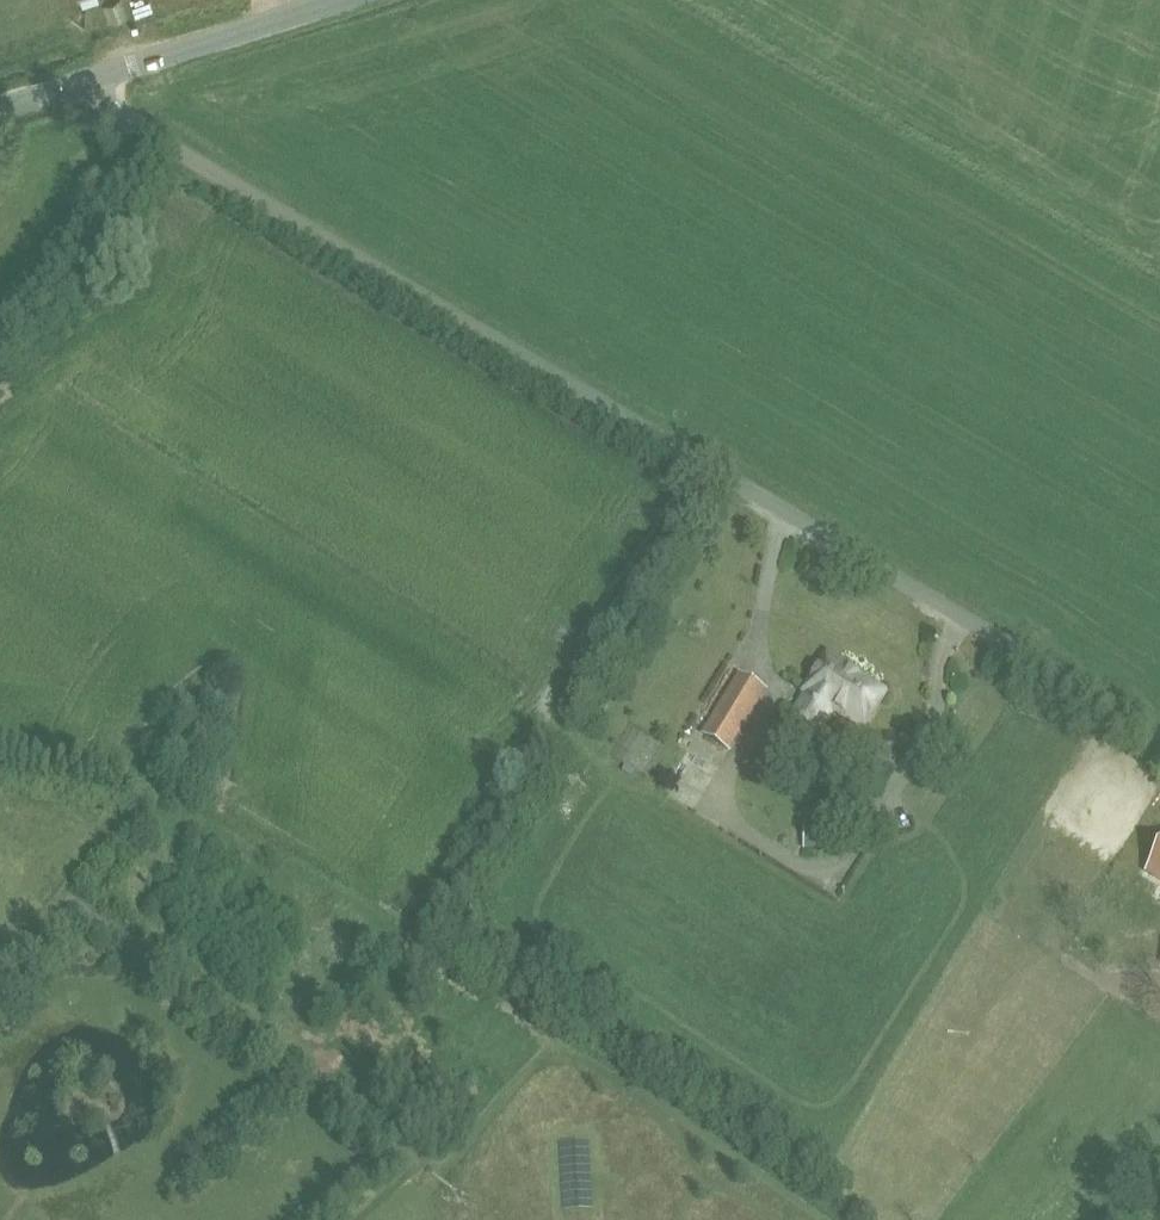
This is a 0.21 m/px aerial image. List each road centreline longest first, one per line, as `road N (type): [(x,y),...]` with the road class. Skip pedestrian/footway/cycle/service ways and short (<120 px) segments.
road 1 (unclassified): [(1159,737),(69,85)]
road 2 (tertiary): [(69,85),(339,0)]

